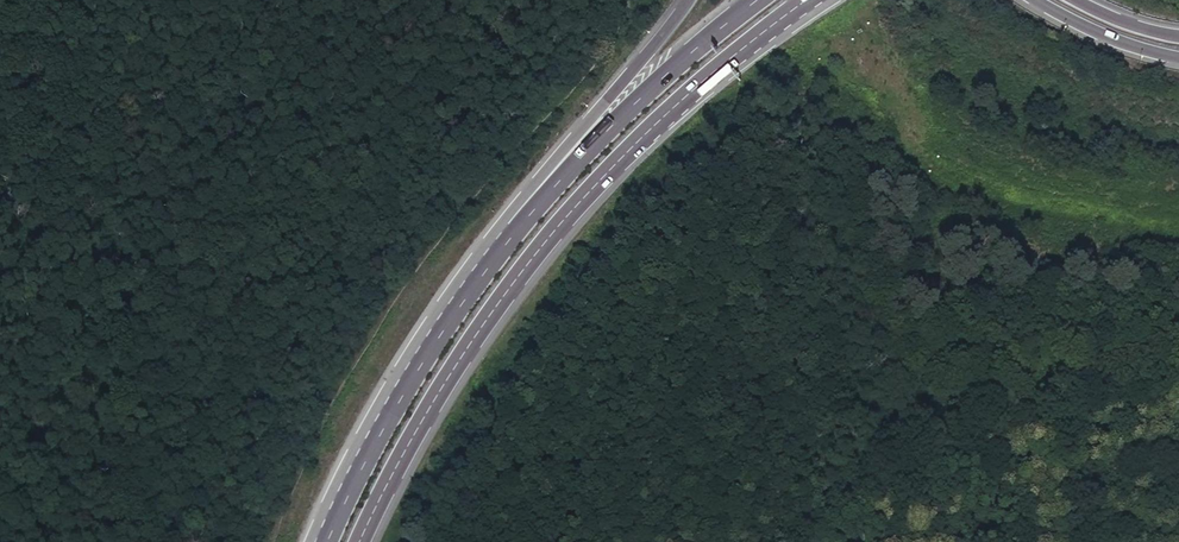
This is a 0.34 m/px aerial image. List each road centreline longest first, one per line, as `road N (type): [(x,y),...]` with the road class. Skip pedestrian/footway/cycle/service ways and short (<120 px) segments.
road 1 (trunk): [(357,541),(433,399),(517,276),(681,99),(807,0)]
road 2 (track): [(627,0),(622,37),(462,205),(384,314),(334,396),(269,541)]
road 3 (track): [(868,49),(975,211),(1178,256)]
road 4 (trunk): [(513,231),(408,385),(323,541)]
road 5 (trunk): [(759,0),(651,88),(513,231)]
road 6 (trunk): [(687,0),(531,187),(513,231)]
road 7 (track): [(1178,198),(1109,205),(916,128)]
road 8 (trunk): [(1032,0),(1145,52),(1178,56)]

